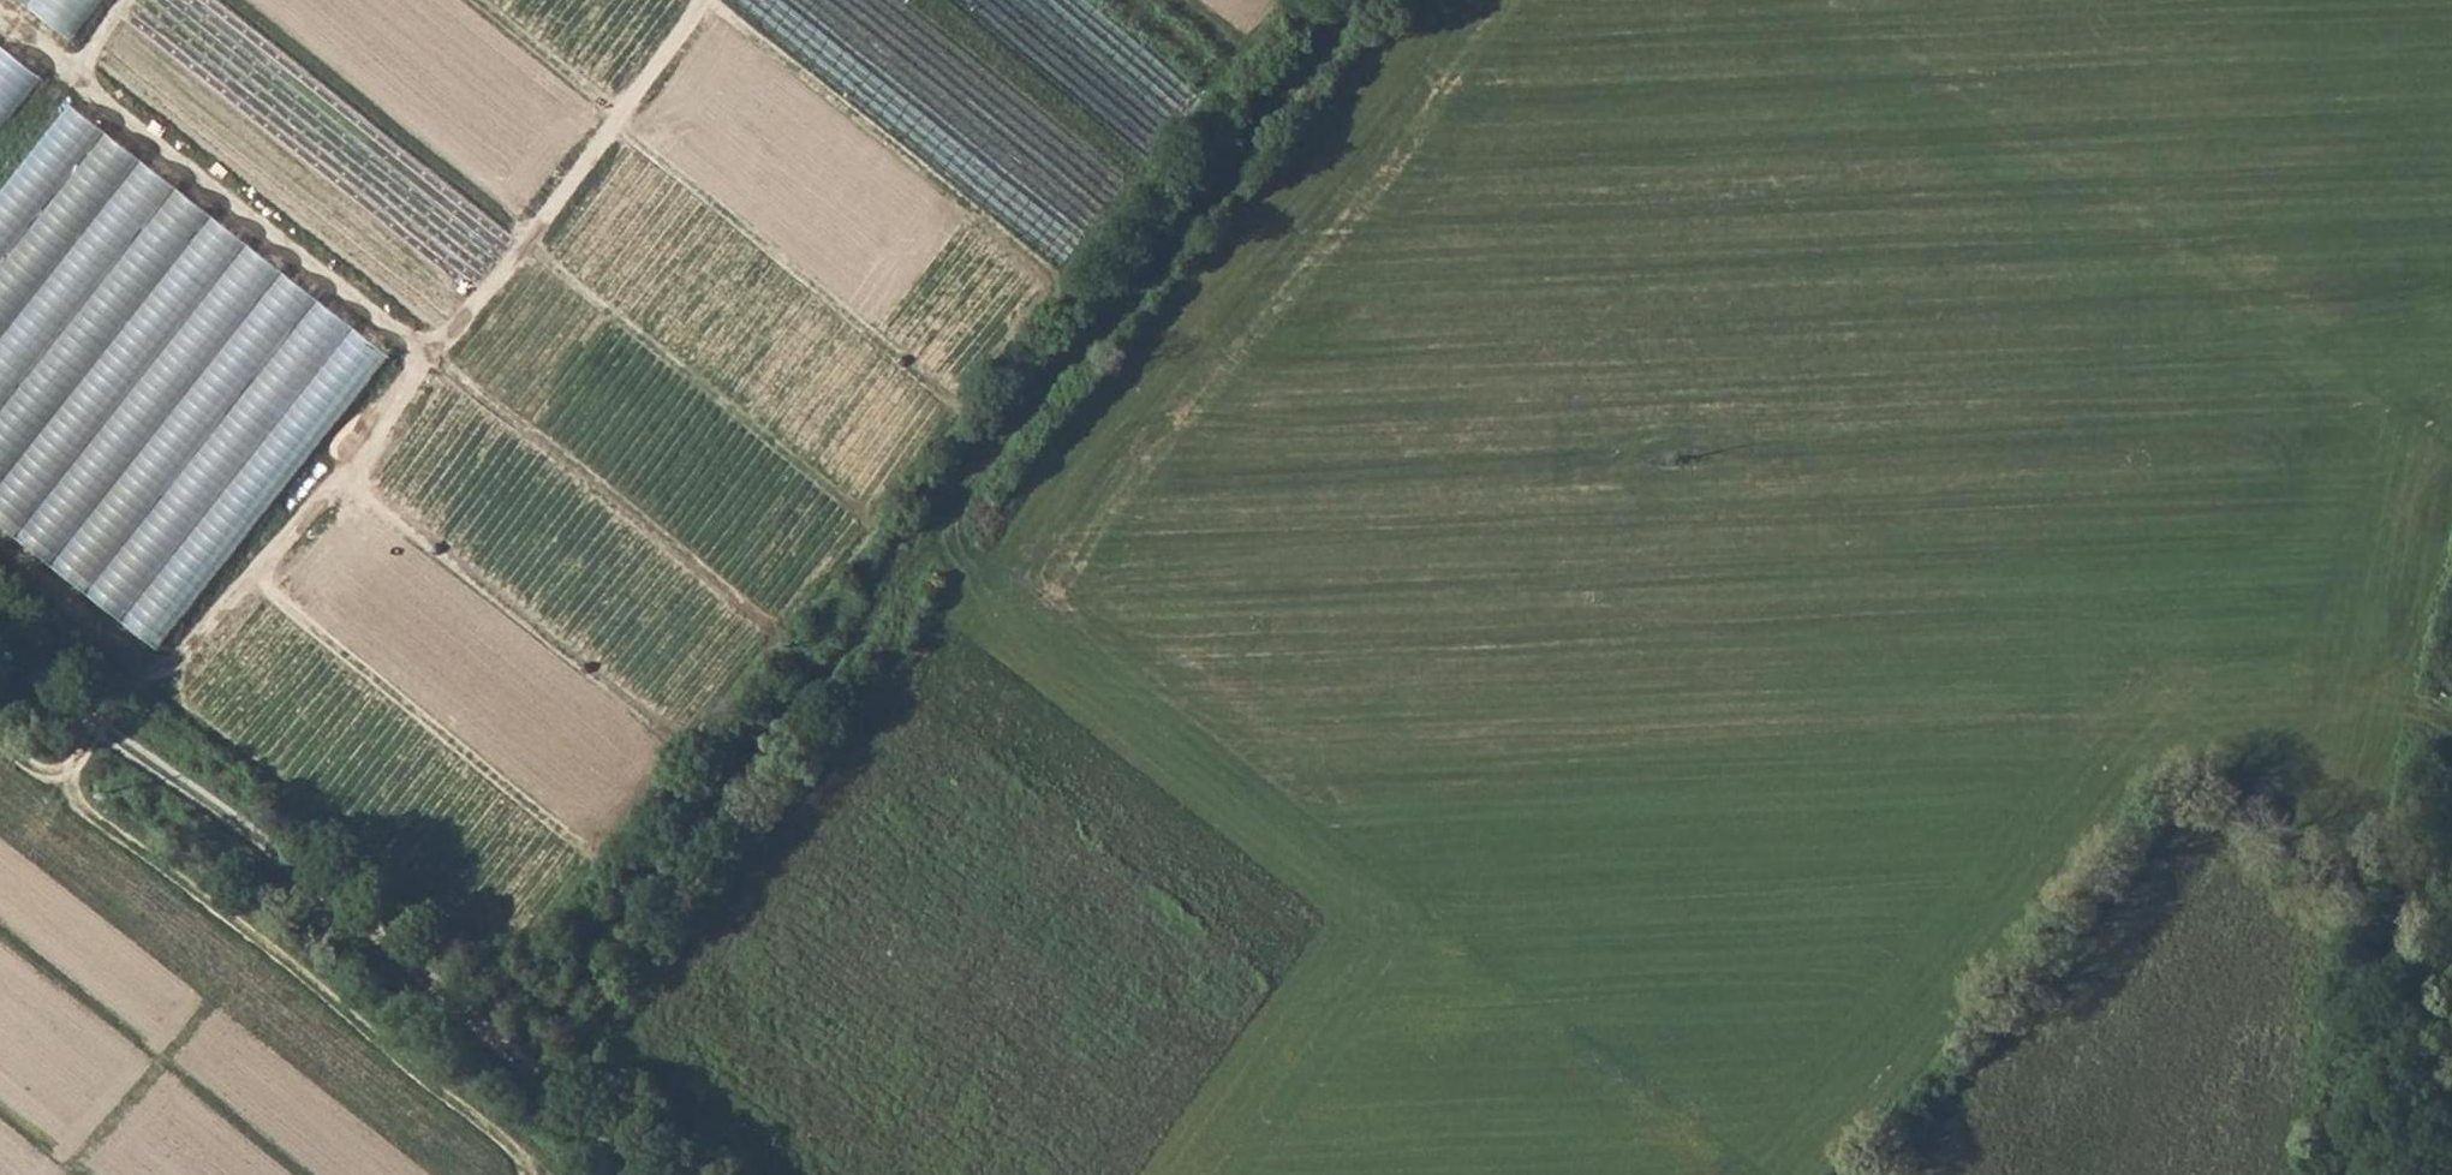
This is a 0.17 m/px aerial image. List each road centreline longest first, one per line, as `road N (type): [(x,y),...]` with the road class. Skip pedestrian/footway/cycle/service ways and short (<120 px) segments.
road 1 (track): [(1369,0),(524,1064)]
road 2 (track): [(666,1174),(0,657)]

